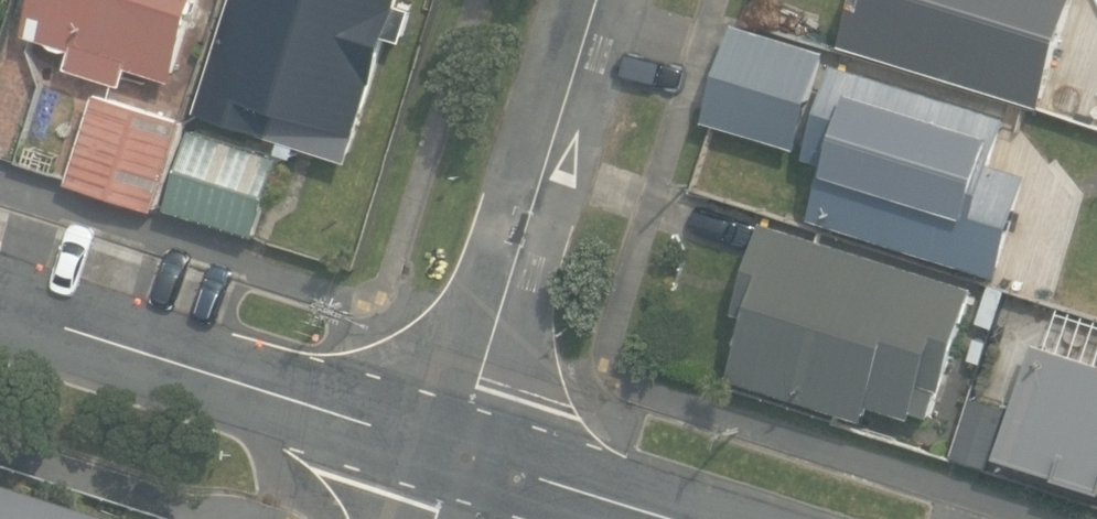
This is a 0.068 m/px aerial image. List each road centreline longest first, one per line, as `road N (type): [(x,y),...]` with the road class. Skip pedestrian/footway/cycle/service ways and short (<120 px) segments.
road 1 (residential): [(459,452),(0,307)]
road 2 (residential): [(459,452),(598,0)]
road 3 (residential): [(670,518),(459,452)]

